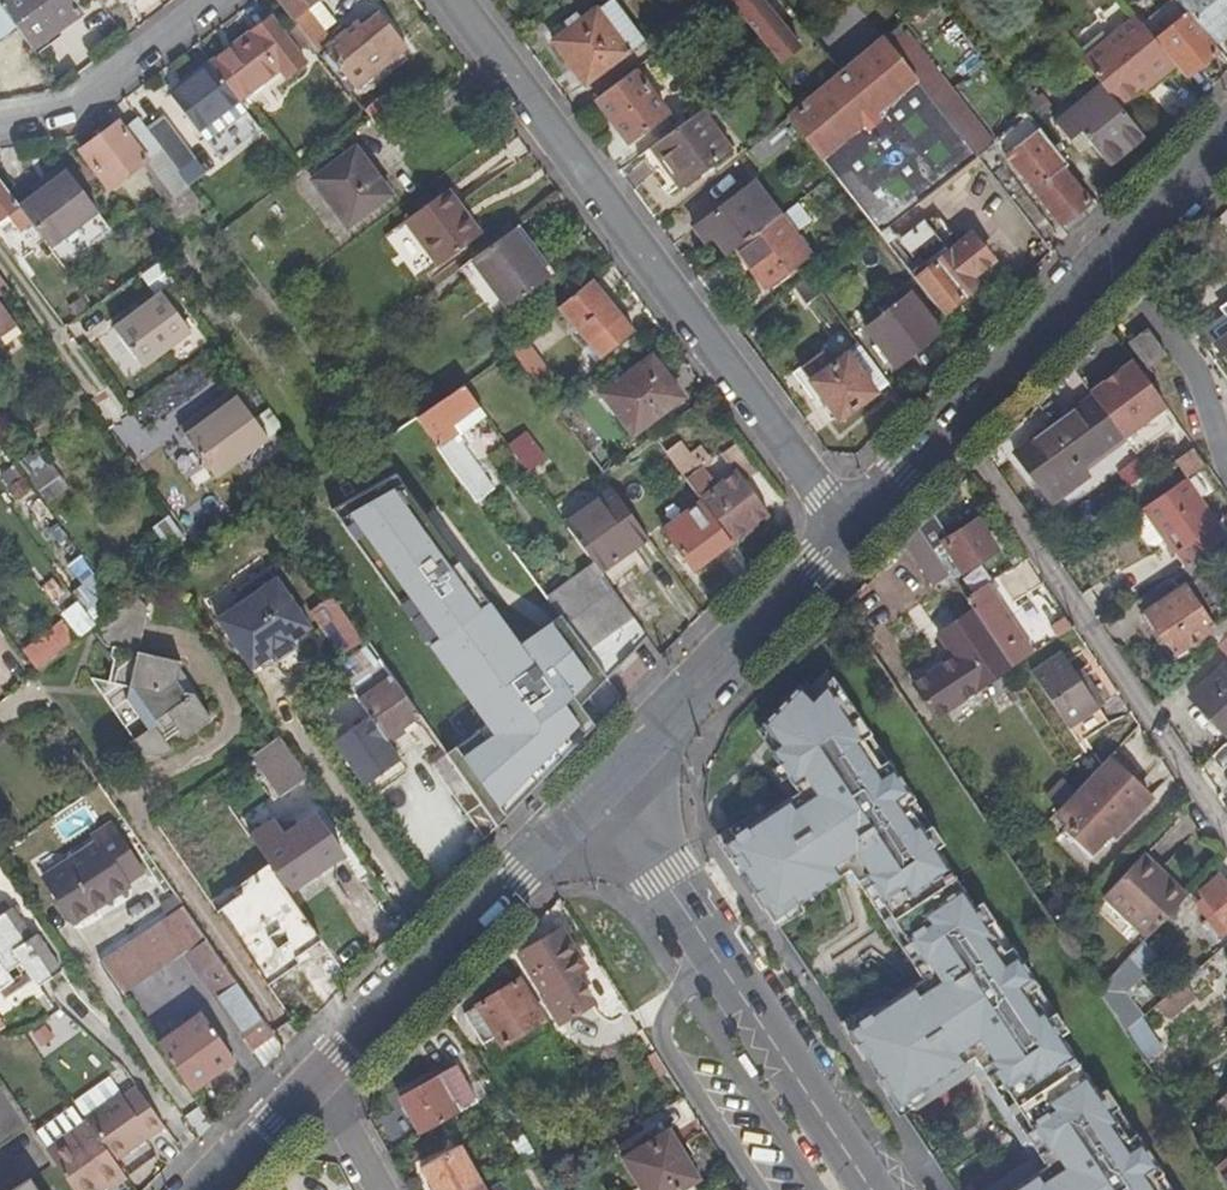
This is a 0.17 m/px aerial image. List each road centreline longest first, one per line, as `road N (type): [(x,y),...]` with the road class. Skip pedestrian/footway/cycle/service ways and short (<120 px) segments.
road 1 (residential): [(454,0),(846,531)]
road 2 (tertiary): [(846,531),(1226,143)]
road 3 (residential): [(872,1189),(600,791)]
road 4 (tertiary): [(318,1078),(600,791)]
road 5 (tertiary): [(600,791),(846,531)]
road 6 (residential): [(0,119),(81,105),(217,0)]
road 7 (tertiary): [(210,1189),(318,1078)]
road 8 (residential): [(380,1189),(318,1078)]

